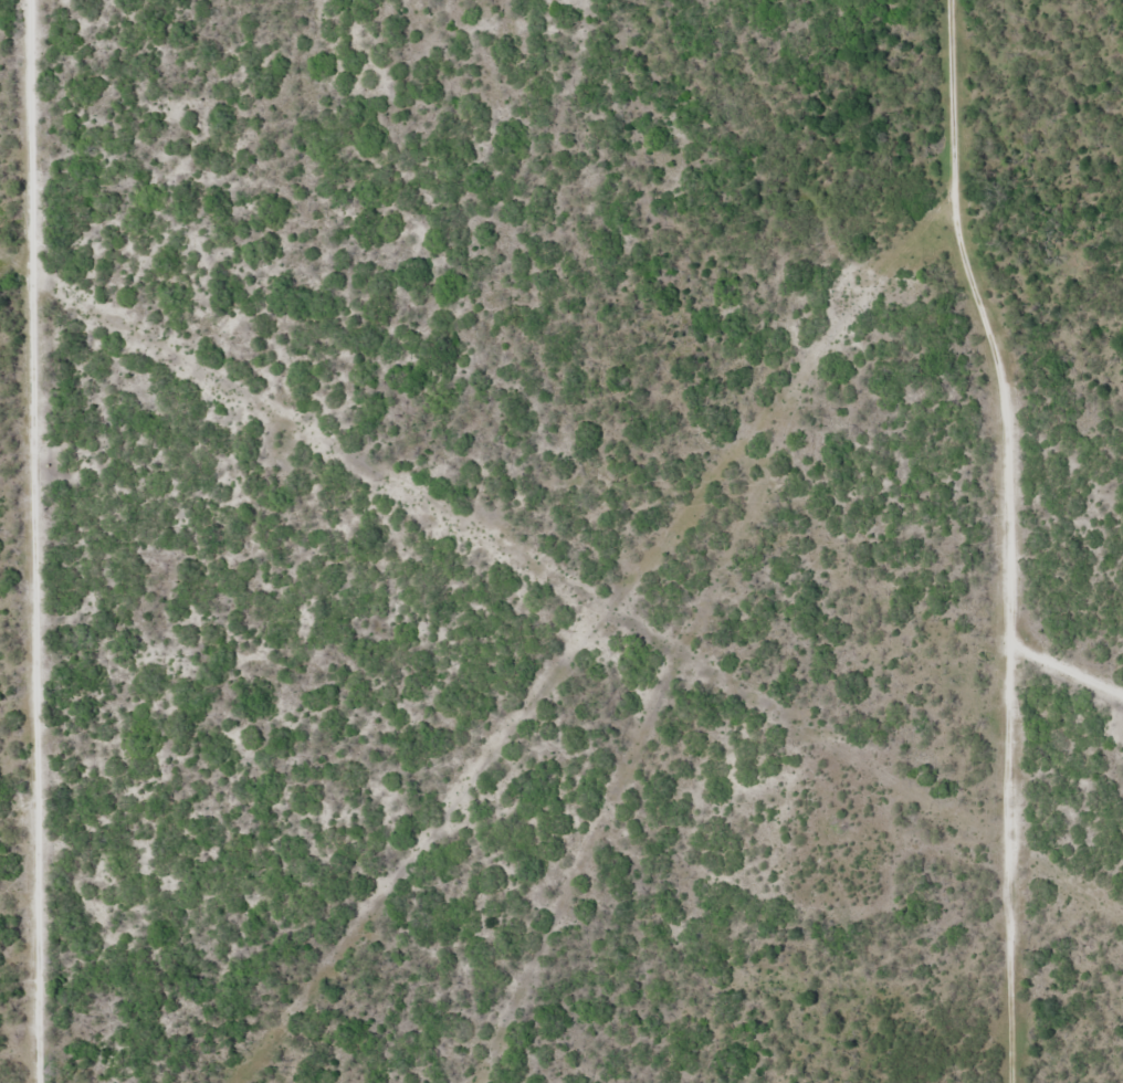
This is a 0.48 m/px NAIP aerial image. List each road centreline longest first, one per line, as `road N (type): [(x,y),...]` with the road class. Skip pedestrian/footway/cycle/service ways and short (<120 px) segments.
road 1 (residential): [(1004,1082),(1001,379),(949,228),(946,0)]
road 2 (residential): [(39,1082),(29,0)]

